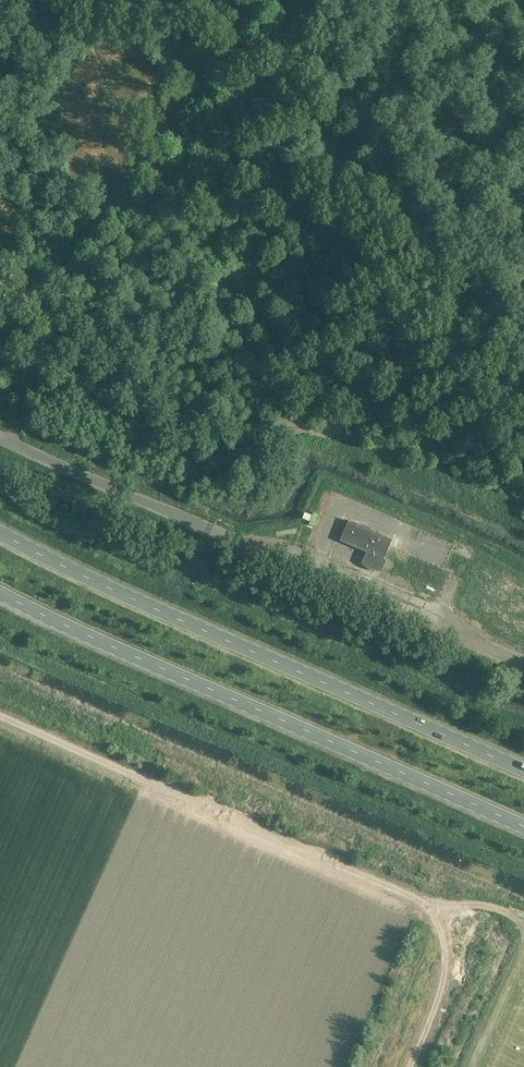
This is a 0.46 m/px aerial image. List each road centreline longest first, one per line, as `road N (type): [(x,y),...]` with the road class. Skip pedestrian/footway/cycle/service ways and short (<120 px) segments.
road 1 (track): [(0,716),(423,903),(444,944),(445,973),(410,1066)]
road 2 (primary): [(523,770),(0,532)]
road 3 (primary): [(0,593),(523,827)]
road 4 (track): [(13,446),(43,311),(107,217)]
road 5 (unclassified): [(213,530),(0,441)]

